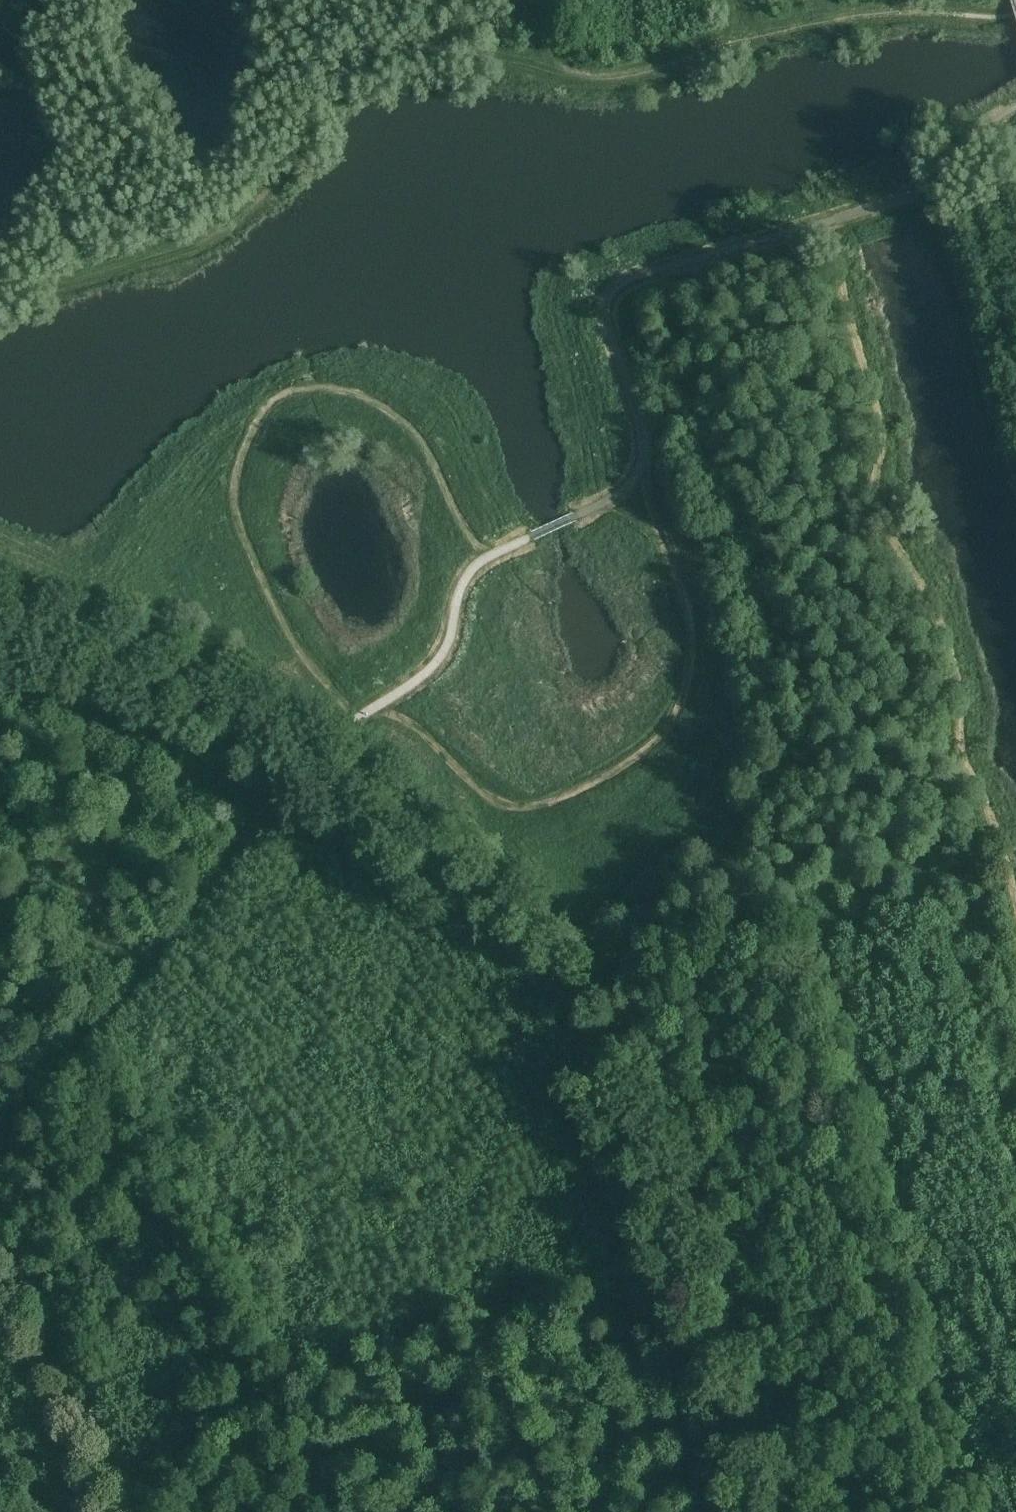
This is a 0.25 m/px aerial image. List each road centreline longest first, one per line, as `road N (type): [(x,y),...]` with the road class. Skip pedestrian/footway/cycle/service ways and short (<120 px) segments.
road 1 (track): [(0,295),(124,263),(221,220),(294,148),(320,100),(385,53),(473,51),(584,71)]
road 2 (track): [(0,1179),(332,790)]
road 3 (track): [(99,1511),(31,1356),(0,1316)]

